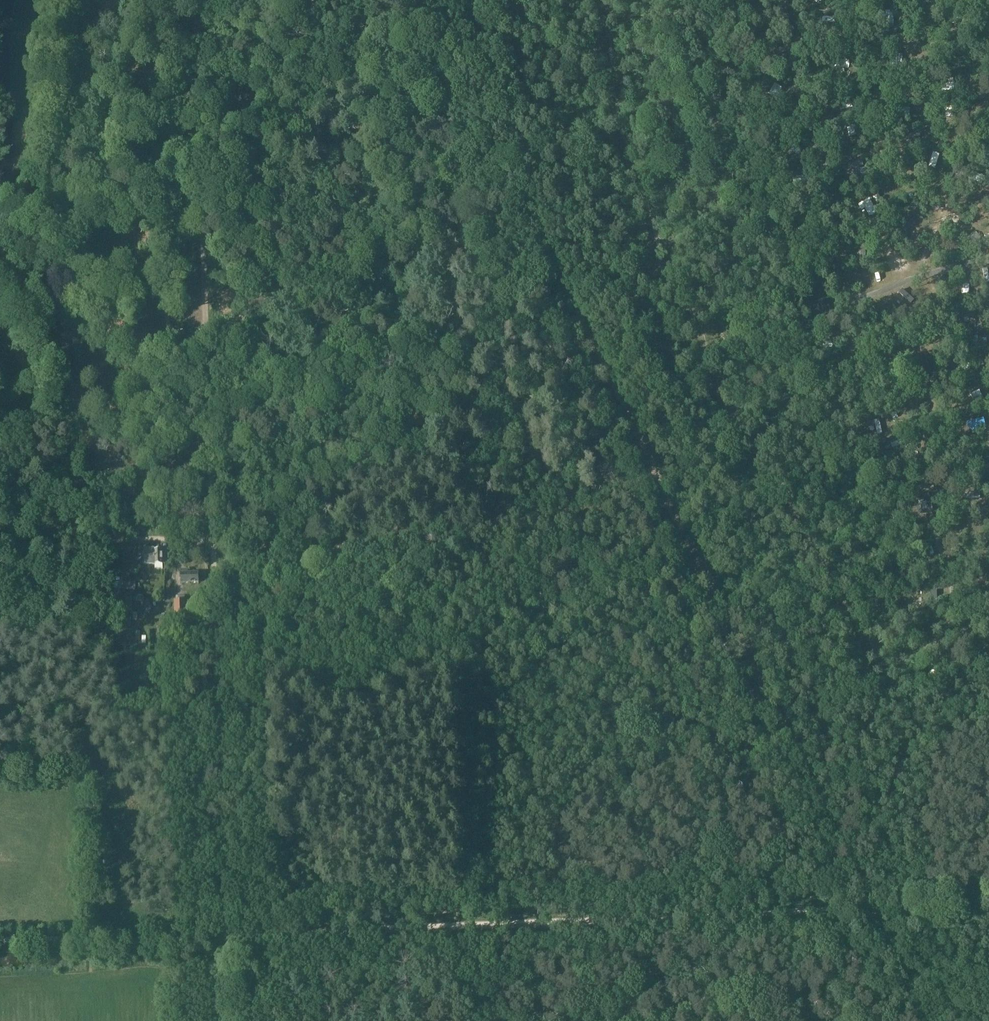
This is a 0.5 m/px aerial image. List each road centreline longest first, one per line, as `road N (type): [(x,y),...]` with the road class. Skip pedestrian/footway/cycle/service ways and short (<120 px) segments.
road 1 (track): [(988,895),(788,917),(229,937)]
road 2 (track): [(229,933),(211,537)]
road 3 (track): [(211,527),(202,175)]
road 4 (track): [(0,940),(127,944),(229,933)]
road 5 (track): [(202,175),(198,40)]

